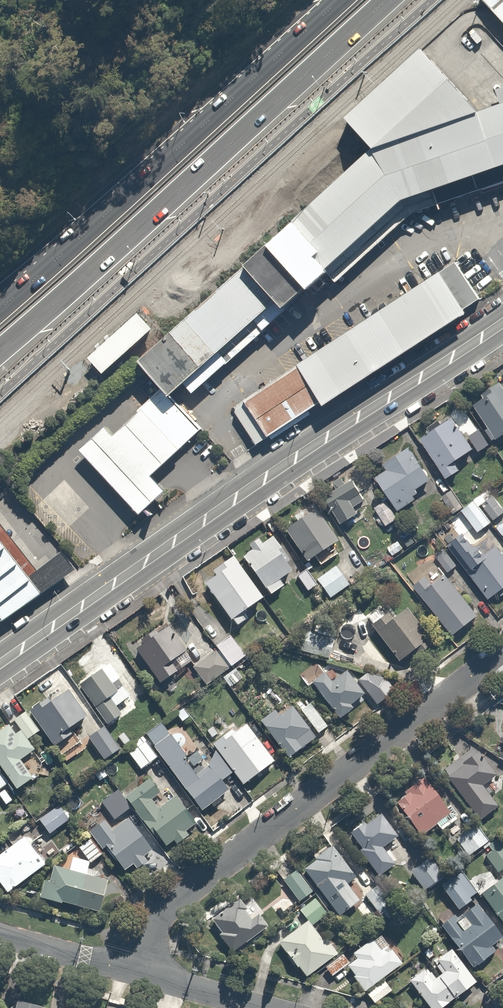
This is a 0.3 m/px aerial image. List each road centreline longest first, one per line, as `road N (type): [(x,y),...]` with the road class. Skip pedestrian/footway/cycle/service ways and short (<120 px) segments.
road 1 (secondary): [(502,323),(0,664)]
road 2 (trunk): [(386,0),(0,349)]
road 3 (residential): [(139,972),(160,916),(184,892),(502,654)]
road 4 (trunk): [(0,302),(339,0)]
road 5 (residential): [(0,934),(139,972)]
road 6 (residential): [(139,972),(269,1007)]

